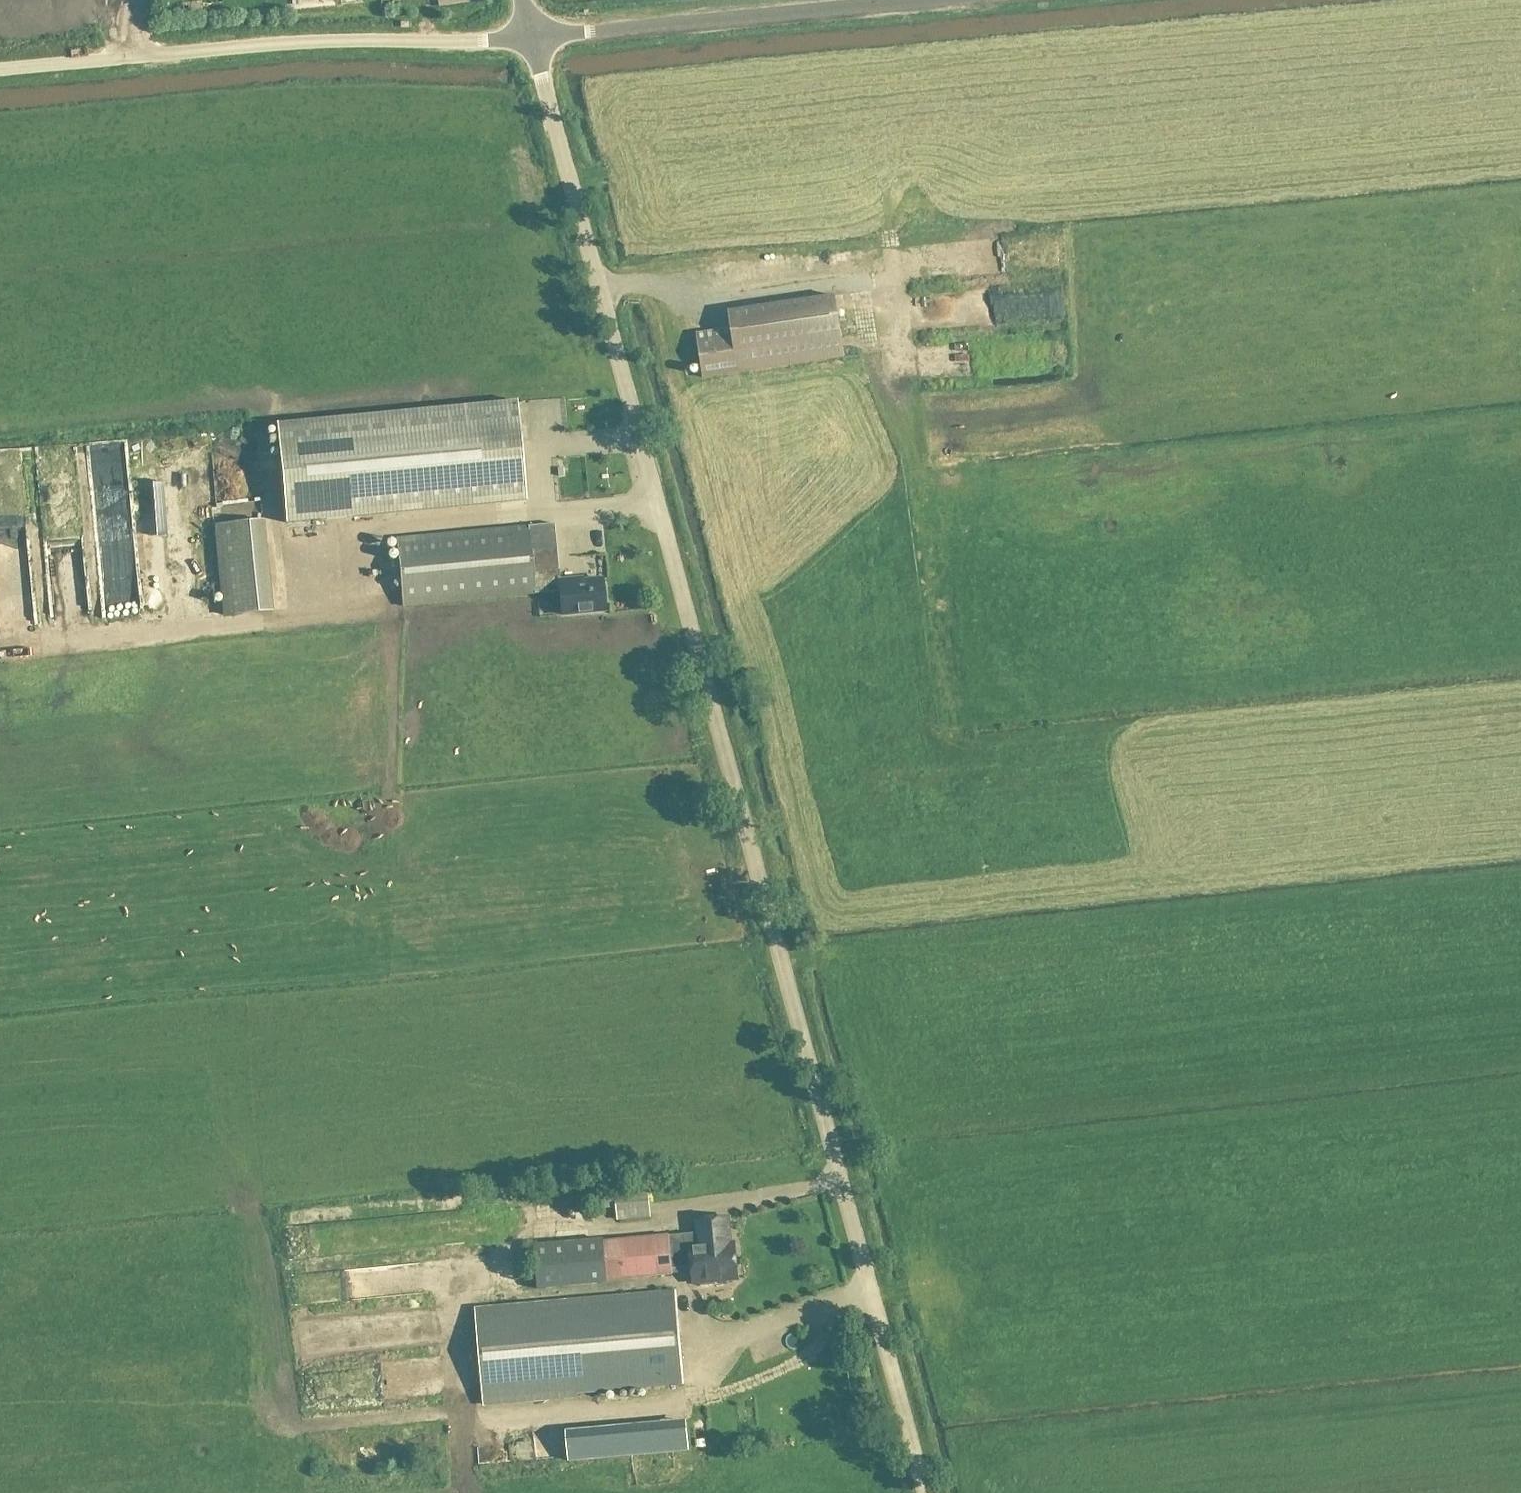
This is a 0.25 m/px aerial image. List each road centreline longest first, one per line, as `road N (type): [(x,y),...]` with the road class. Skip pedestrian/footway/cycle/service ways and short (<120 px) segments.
road 1 (unclassified): [(925,1492),(529,38)]
road 2 (unclassified): [(0,69),(318,42),(529,38)]
road 3 (unclassified): [(529,38),(949,0)]

